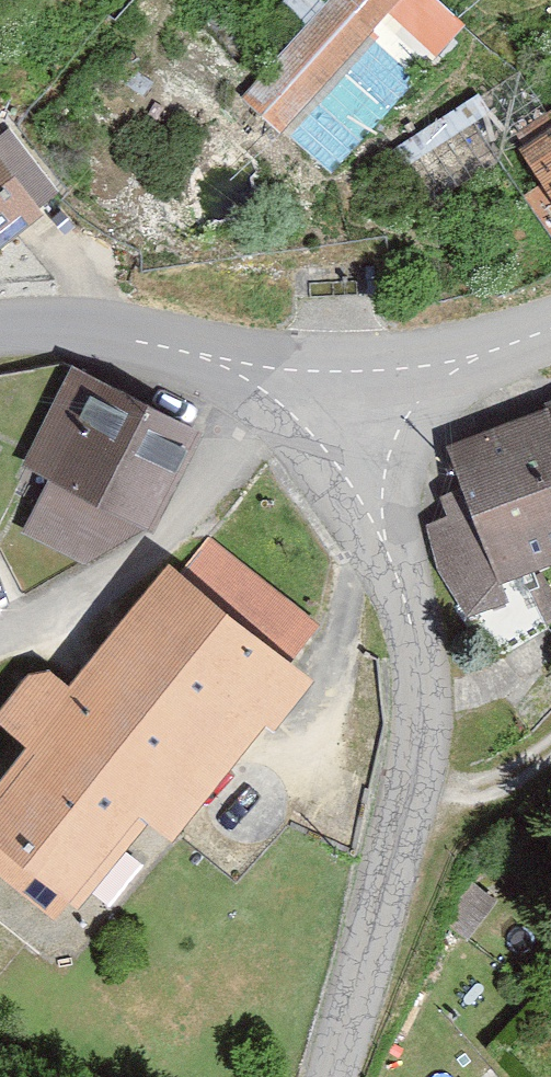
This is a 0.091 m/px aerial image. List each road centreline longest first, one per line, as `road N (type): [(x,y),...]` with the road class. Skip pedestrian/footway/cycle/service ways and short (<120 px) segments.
road 1 (residential): [(331,379),(428,669),(431,732),(420,806),(344,1076)]
road 2 (residential): [(331,379),(123,333),(0,331)]
road 3 (residential): [(550,330),(474,361),(331,379)]
road 4 (track): [(420,806),(499,789),(550,753)]

